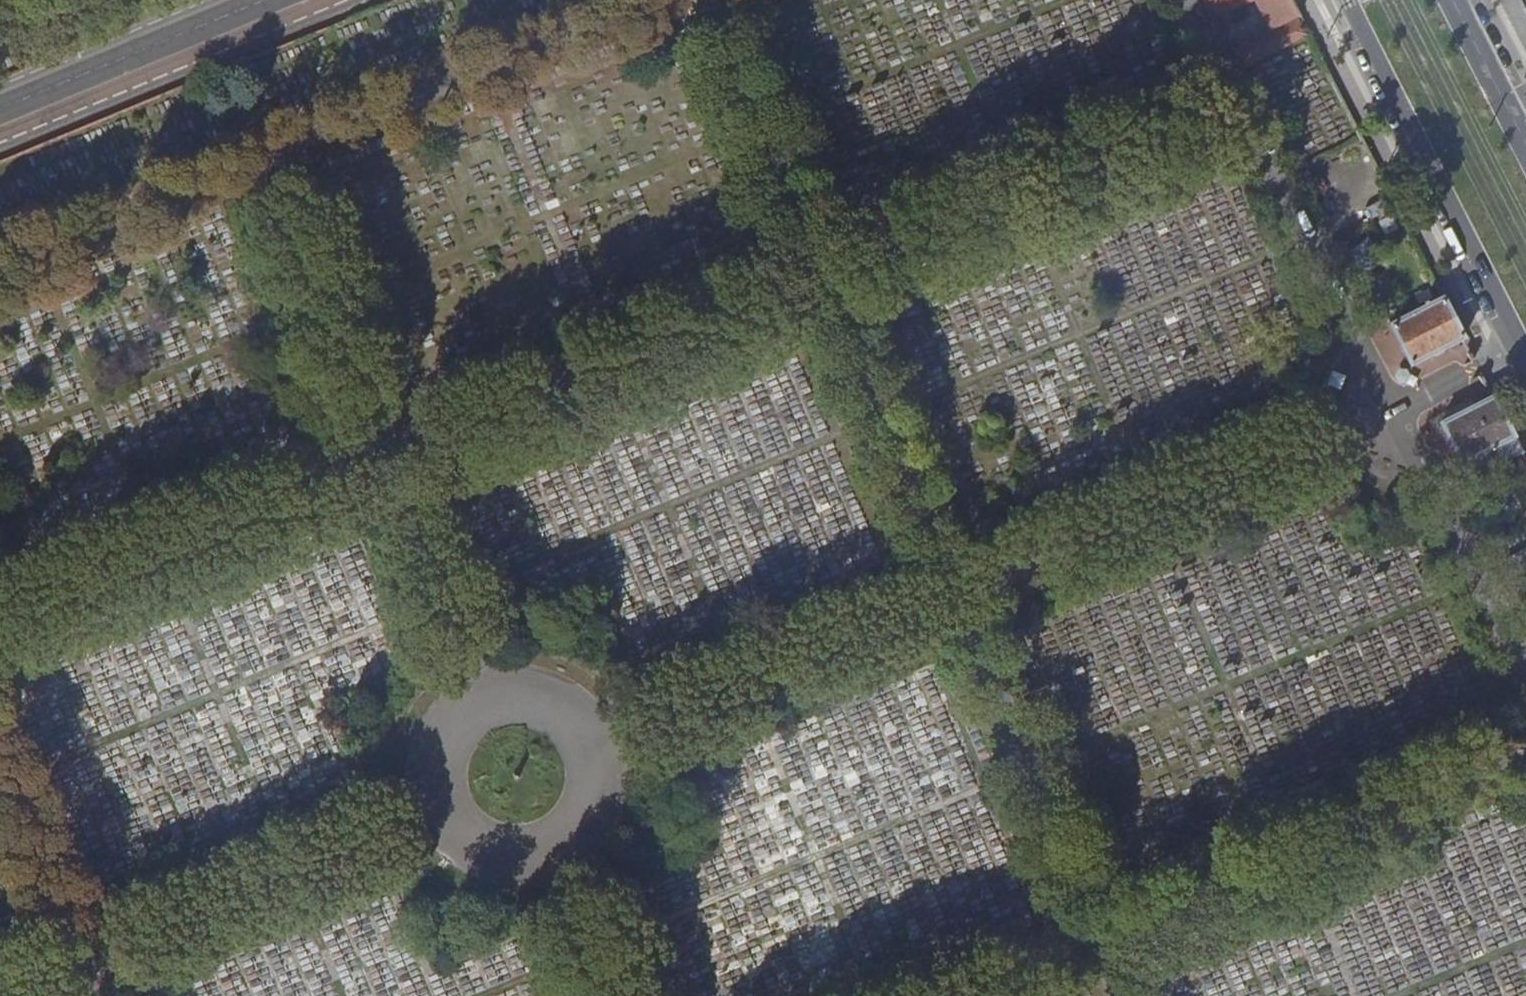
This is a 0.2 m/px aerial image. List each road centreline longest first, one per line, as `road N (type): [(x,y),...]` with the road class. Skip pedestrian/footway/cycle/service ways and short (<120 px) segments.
road 1 (primary): [(1348,0),(1525,352)]
road 2 (secondary): [(264,0),(0,109)]
road 3 (primary): [(1525,147),(1453,0)]

